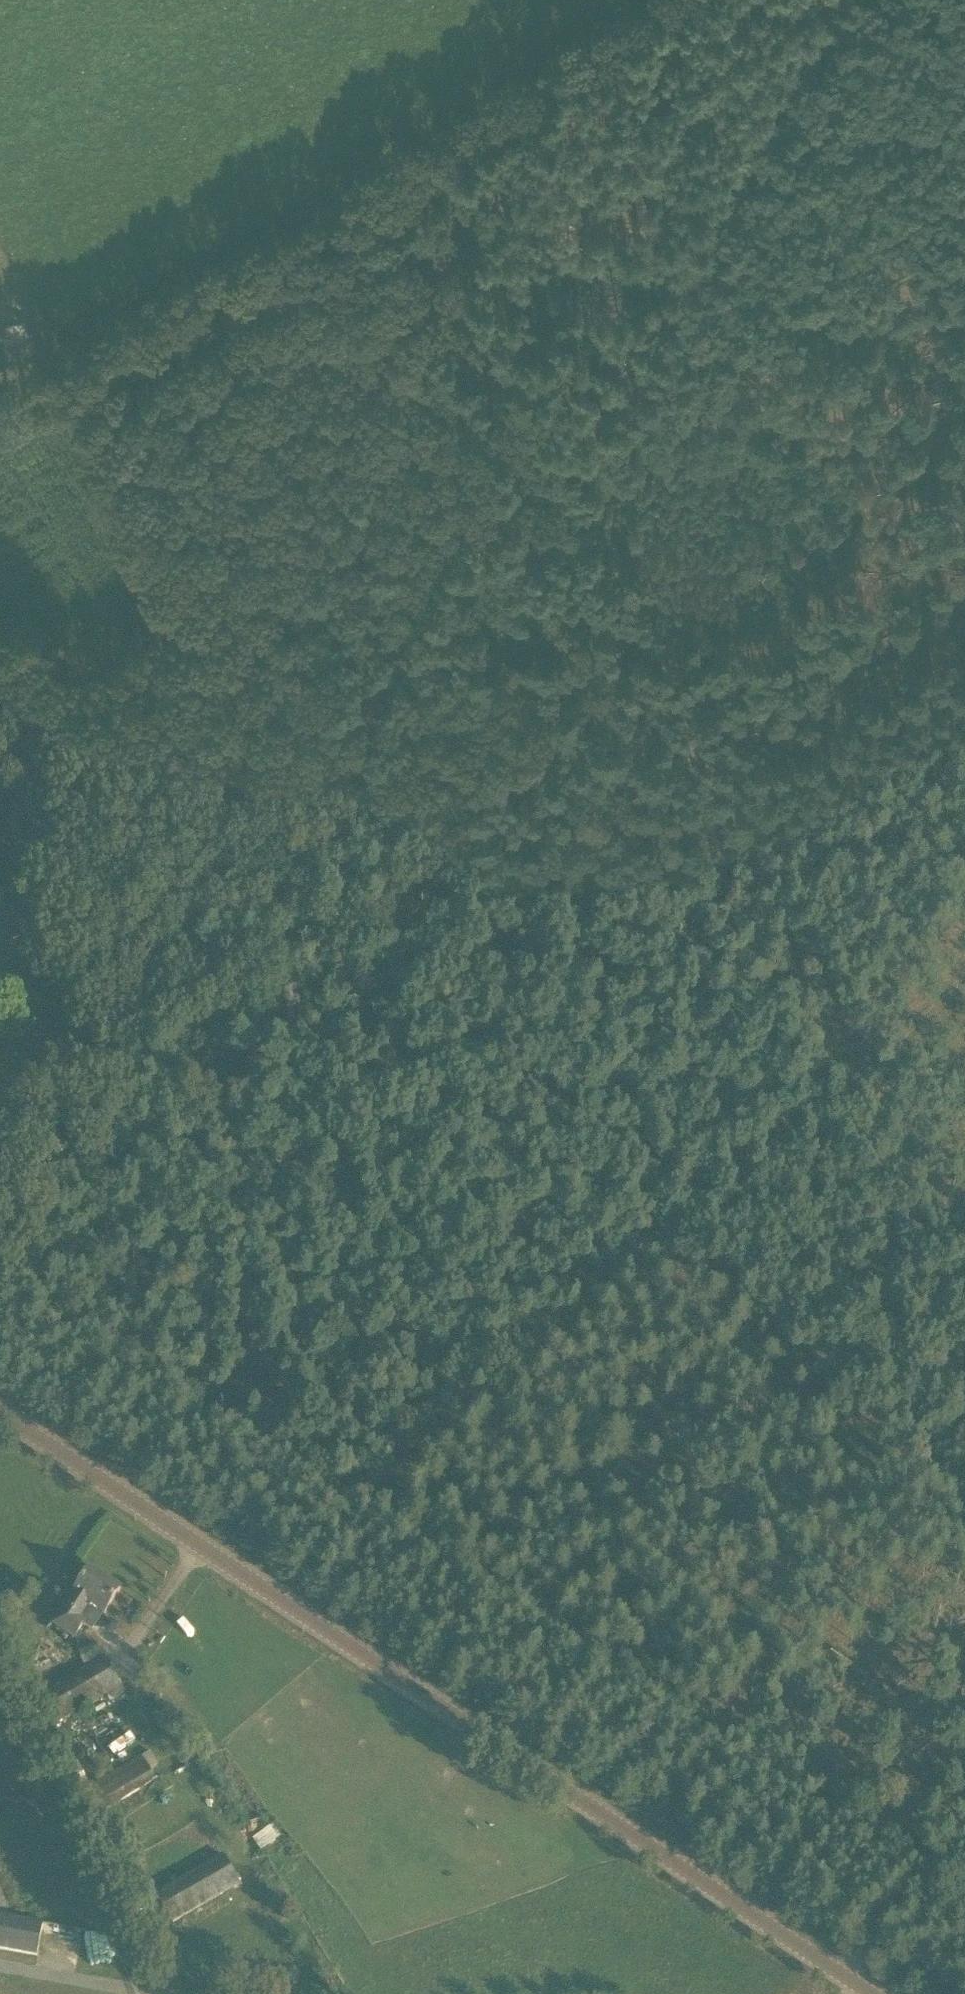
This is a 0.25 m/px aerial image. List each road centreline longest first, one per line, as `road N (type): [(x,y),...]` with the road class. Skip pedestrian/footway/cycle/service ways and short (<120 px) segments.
road 1 (tertiary): [(870,1993),(0,1416)]
road 2 (track): [(964,235),(824,324),(580,506),(707,771)]
road 3 (track): [(683,793),(0,1118)]
road 4 (track): [(683,793),(695,832),(852,1071)]
road 5 (track): [(683,793),(845,685),(903,661),(964,649)]
road 6 (track): [(143,1985),(0,1729)]
road 7 (unclassified): [(143,1985),(0,1968)]
road 8 (track): [(834,1970),(931,1886)]

